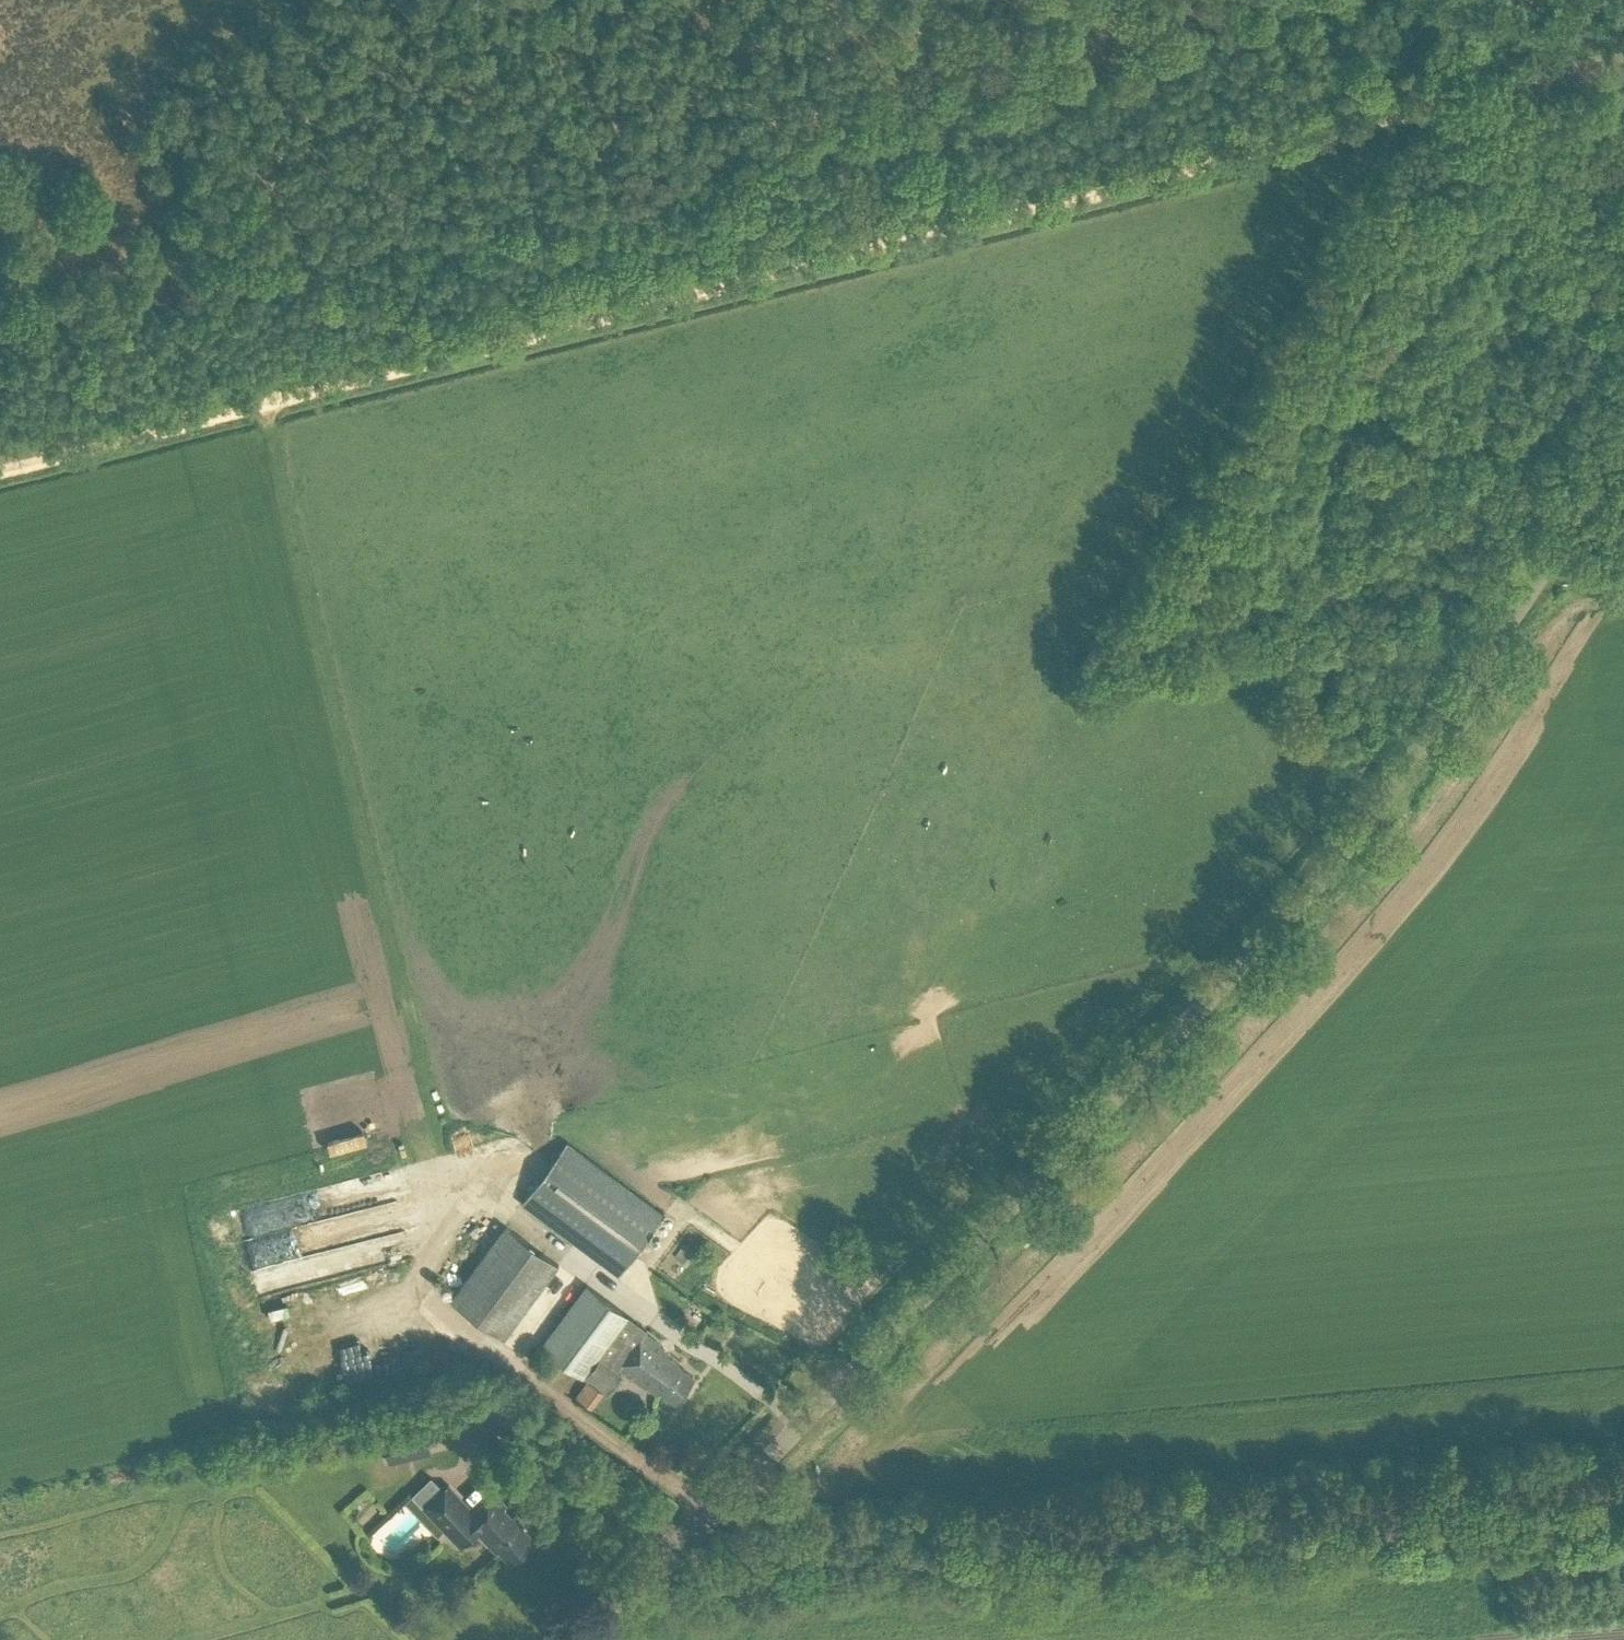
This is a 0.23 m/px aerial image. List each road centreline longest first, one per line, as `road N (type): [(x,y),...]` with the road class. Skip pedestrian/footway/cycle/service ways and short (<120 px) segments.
road 1 (track): [(0,471),(1623,53)]
road 2 (tertiary): [(588,1639),(1359,830),(1623,447)]

